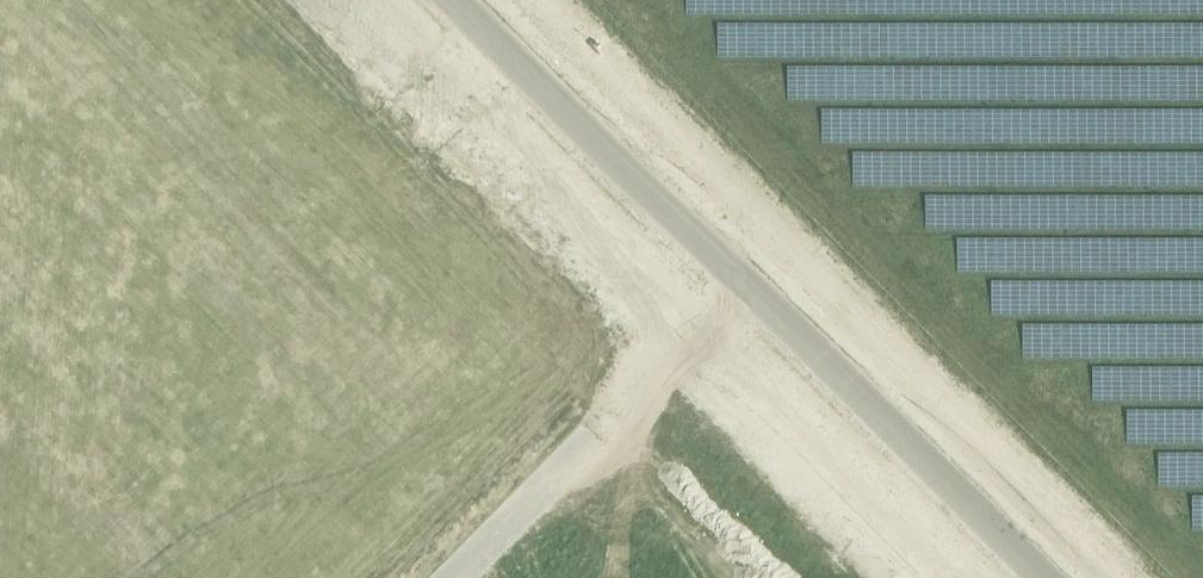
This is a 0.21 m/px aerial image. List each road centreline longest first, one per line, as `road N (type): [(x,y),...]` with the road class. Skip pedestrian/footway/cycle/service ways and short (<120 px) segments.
road 1 (unclassified): [(353,0),(688,321),(844,381)]
road 2 (unclassified): [(844,381),(460,0)]
road 3 (unclassified): [(1042,577),(844,381)]
road 4 (track): [(455,577),(609,423)]

